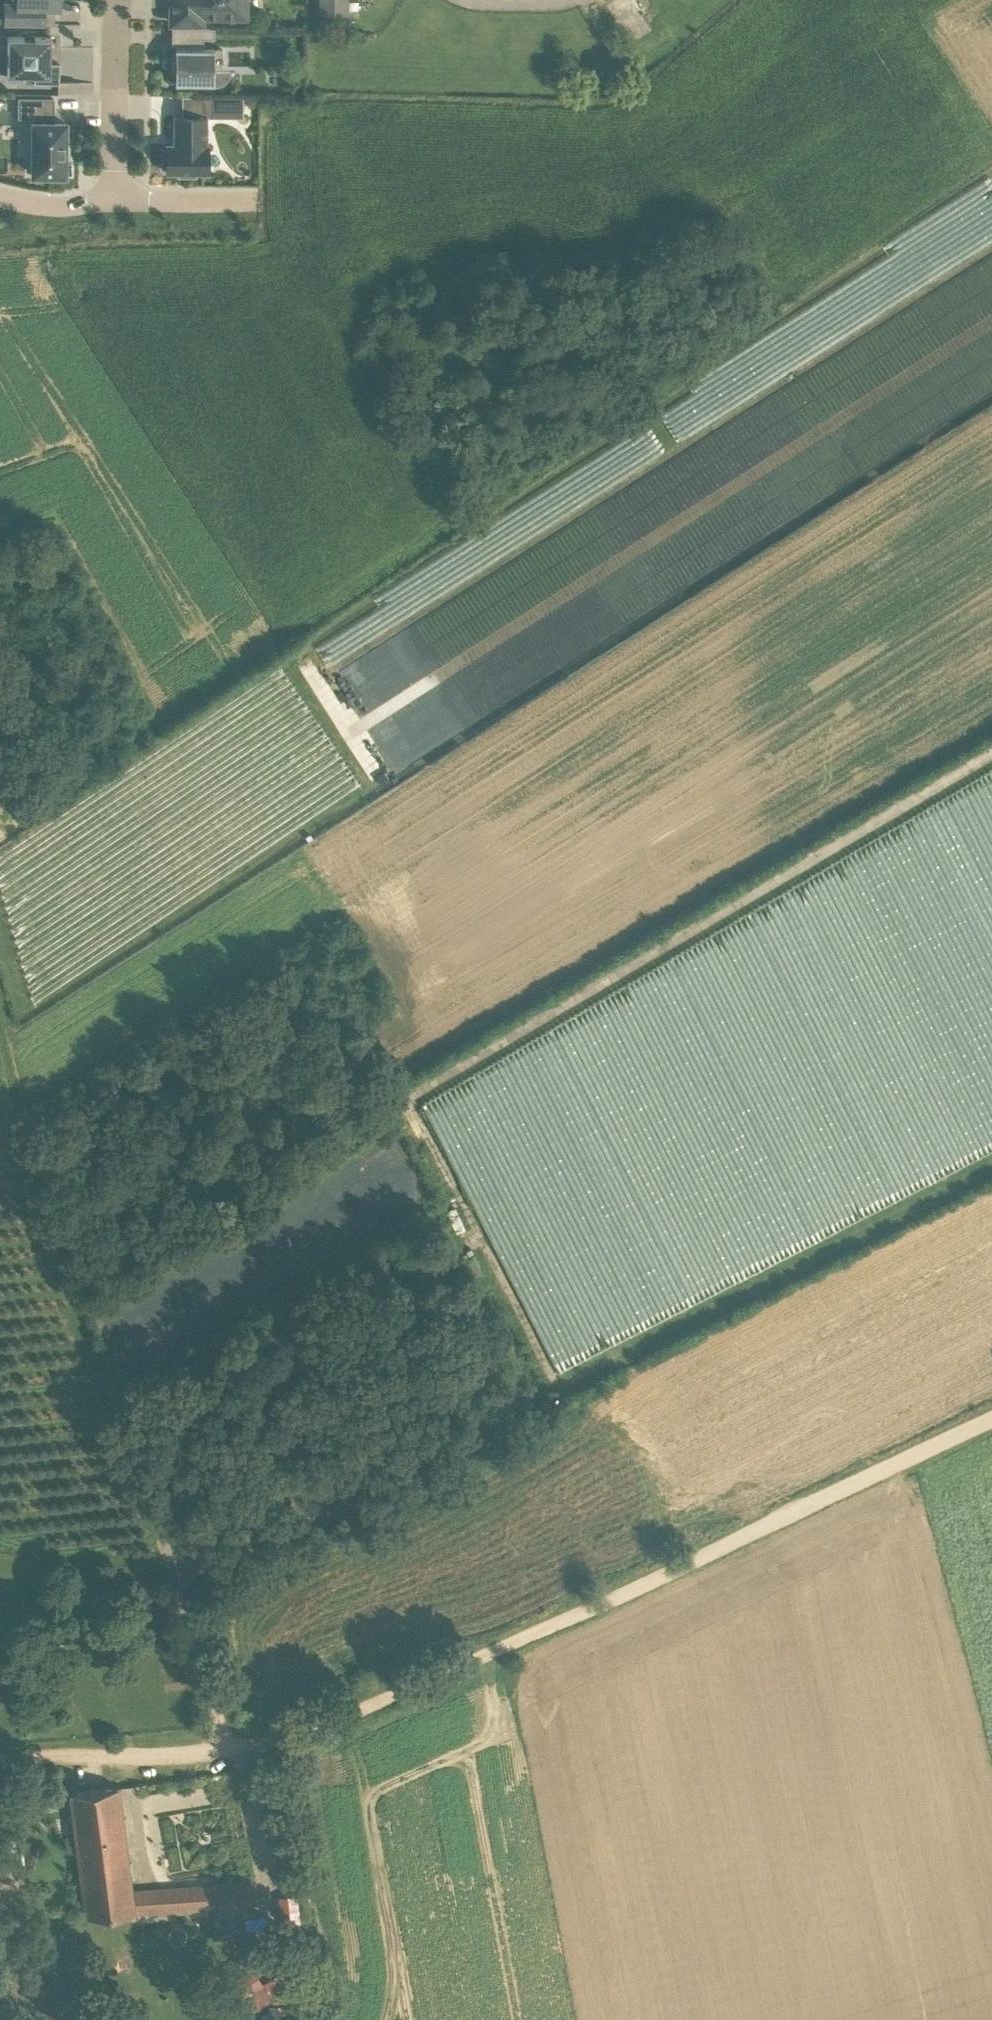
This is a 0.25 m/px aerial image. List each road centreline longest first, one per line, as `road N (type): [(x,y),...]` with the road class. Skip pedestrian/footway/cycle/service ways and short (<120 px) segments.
road 1 (track): [(0,1769),(226,1754),(509,1646),(991,1421)]
road 2 (track): [(226,1754),(77,1313),(0,1027)]
road 3 (residential): [(119,205),(118,0)]

